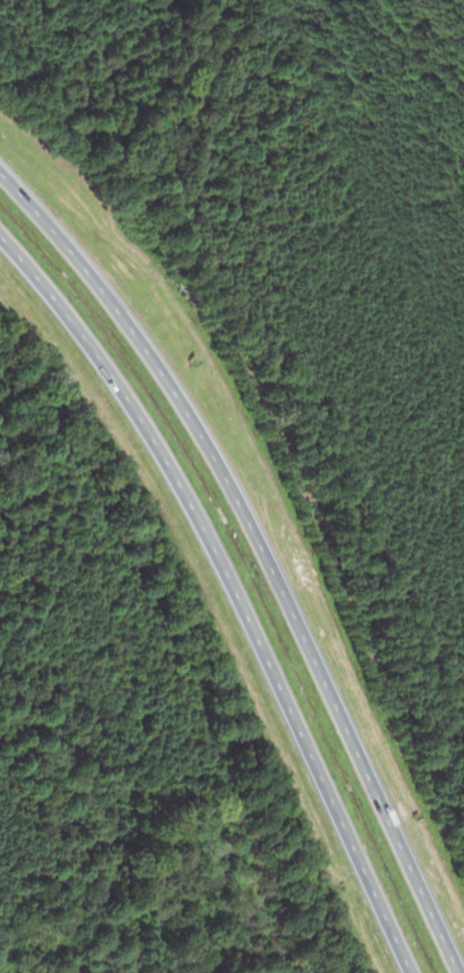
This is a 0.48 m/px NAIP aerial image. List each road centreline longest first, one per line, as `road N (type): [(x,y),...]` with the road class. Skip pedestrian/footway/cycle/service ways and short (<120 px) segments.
road 1 (motorway): [(459,972),(228,478),(122,315),(0,172)]
road 2 (motorway): [(0,229),(124,386),(193,508),(411,972)]

